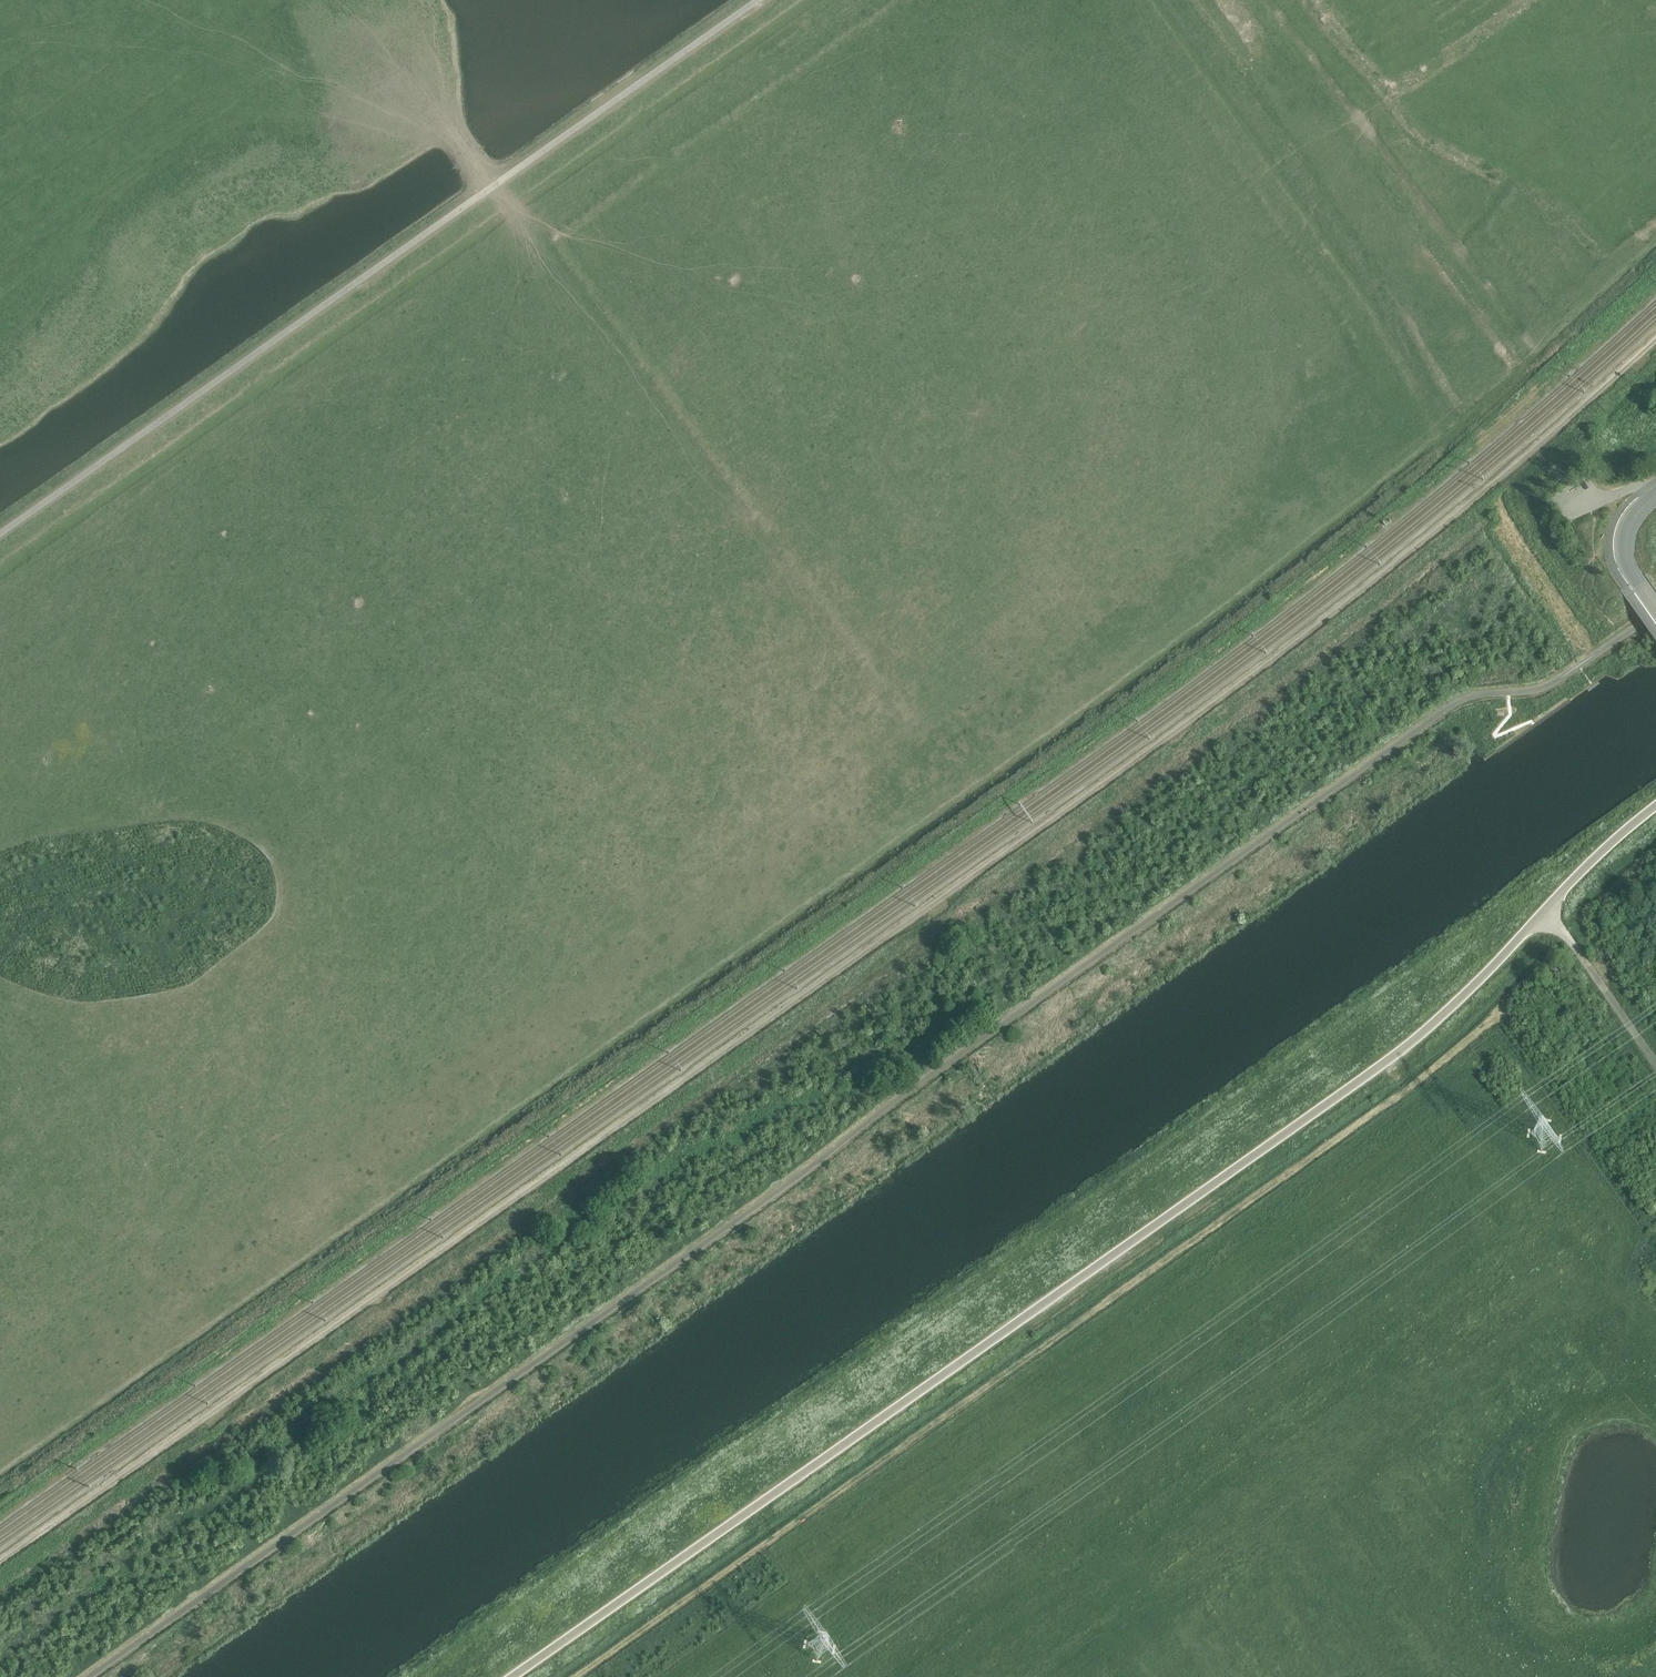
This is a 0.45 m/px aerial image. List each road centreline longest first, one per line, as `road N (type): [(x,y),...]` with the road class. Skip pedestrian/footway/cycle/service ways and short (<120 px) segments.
road 1 (track): [(0,1563),(1263,667),(1464,510),(1655,339)]
road 2 (tertiary): [(506,1676),(1413,1039),(1655,807)]
road 3 (track): [(0,533),(755,0)]
road 4 (track): [(1542,912),(1655,1066)]
road 5 (tertiary): [(1655,608),(1629,568),(1624,542),(1632,519),(1655,495)]

